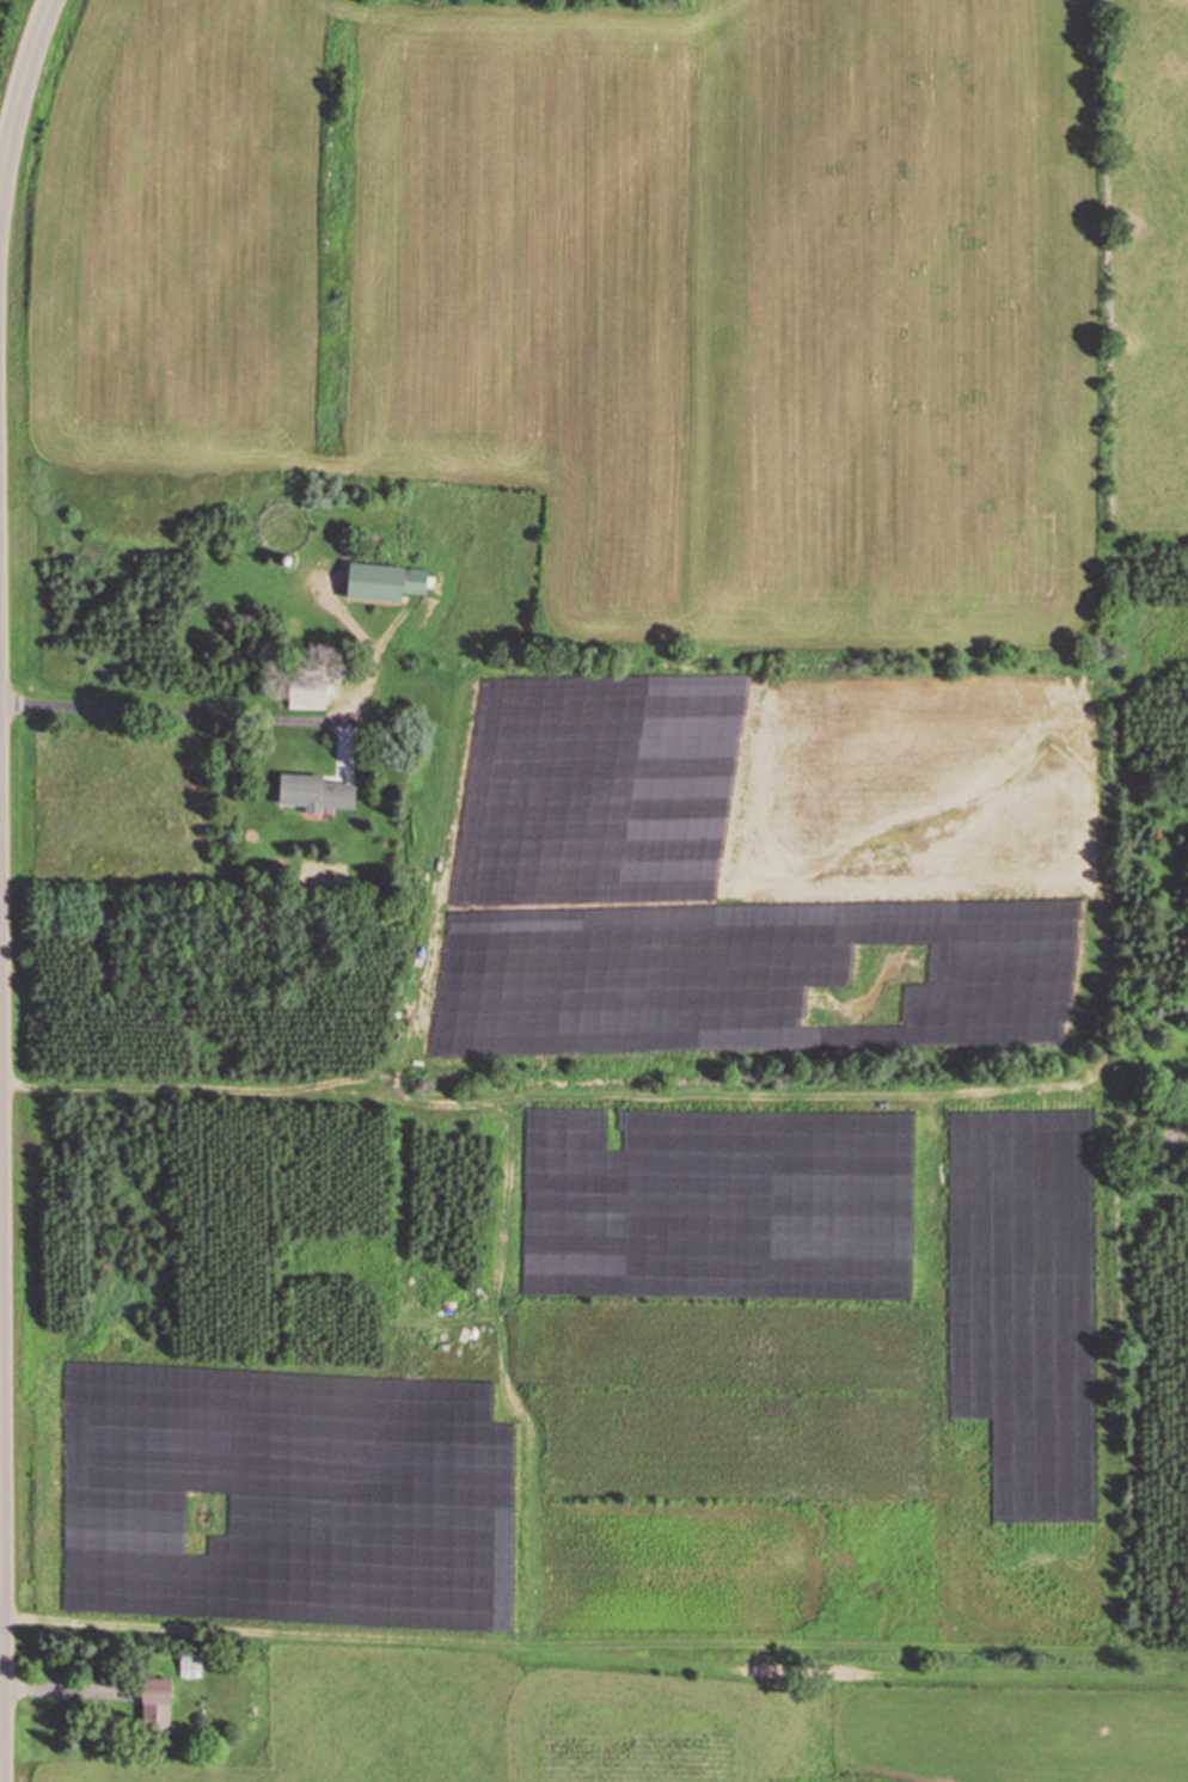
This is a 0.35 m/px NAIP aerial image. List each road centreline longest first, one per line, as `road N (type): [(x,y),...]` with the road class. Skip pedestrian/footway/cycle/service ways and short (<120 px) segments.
road 1 (secondary): [(0,1038),(3,1781)]
road 2 (secondary): [(53,0),(0,188)]

